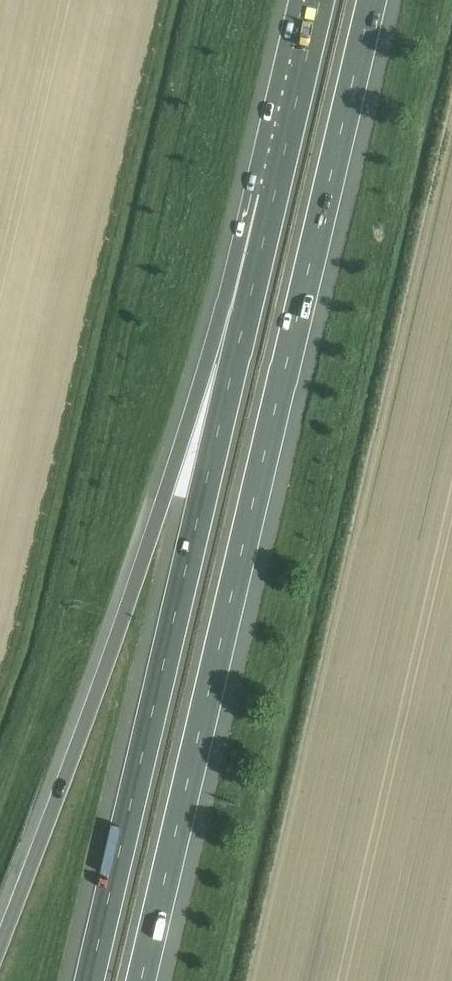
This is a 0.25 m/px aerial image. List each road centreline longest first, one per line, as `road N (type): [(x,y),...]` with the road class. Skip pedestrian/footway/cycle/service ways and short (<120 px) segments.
road 1 (track): [(416,0),(184,980)]
road 2 (motorway): [(141,980),(372,0)]
road 3 (track): [(0,800),(60,628),(202,0)]
road 4 (motorway): [(273,198),(89,980)]
road 5 (motorway): [(273,198),(0,948)]
road 6 (motorway): [(320,0),(273,198)]

